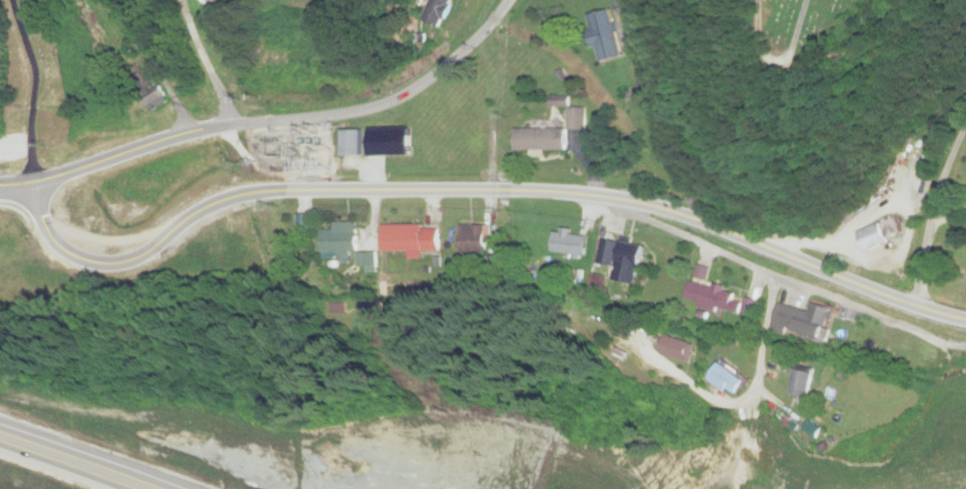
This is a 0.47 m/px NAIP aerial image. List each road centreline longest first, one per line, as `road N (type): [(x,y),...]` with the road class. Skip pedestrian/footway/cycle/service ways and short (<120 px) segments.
road 1 (residential): [(36,184),(46,228),(61,249),(102,265),(141,255),(193,214),(260,193),(603,191),(687,211),(965,316)]
road 2 (residential): [(0,191),(183,136),(386,104),(438,75),(510,0)]
road 3 (residential): [(628,196),(651,223),(965,348)]
road 4 (residential): [(921,302),(942,175),(965,121)]
road 5 (secondary): [(0,437),(146,488)]

